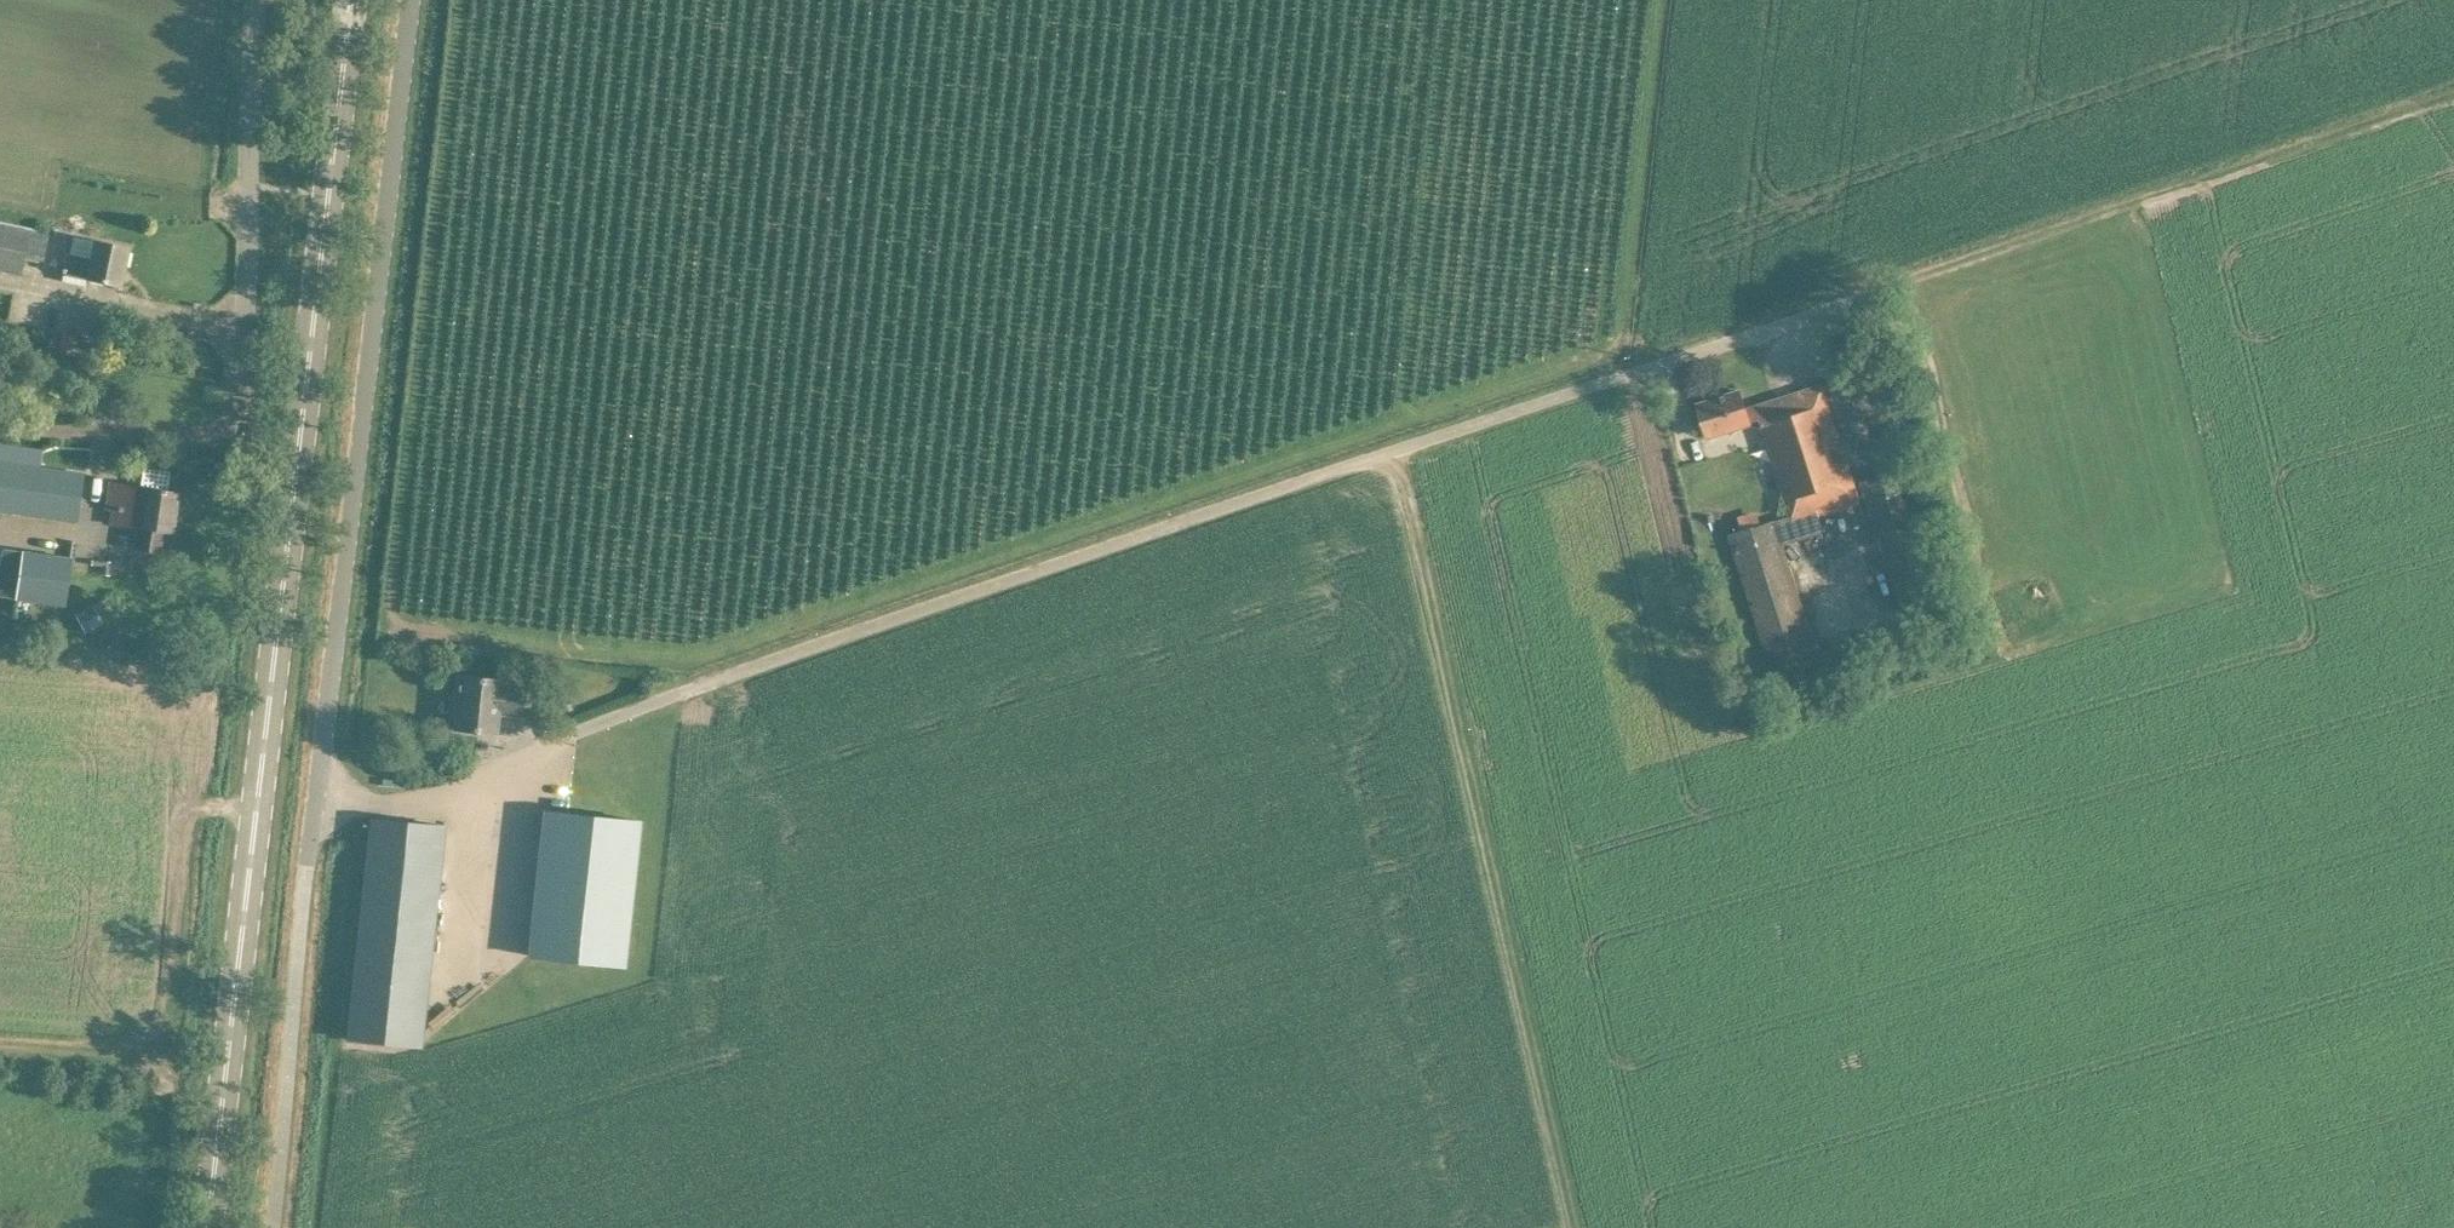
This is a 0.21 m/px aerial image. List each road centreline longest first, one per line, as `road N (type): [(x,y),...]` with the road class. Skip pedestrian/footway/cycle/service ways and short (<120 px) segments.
road 1 (track): [(1824,313),(839,636),(392,808),(316,790)]
road 2 (secondary): [(207,1227),(350,0)]
road 3 (unclassified): [(316,790),(408,0)]
road 4 (unclassified): [(236,407),(256,0)]

